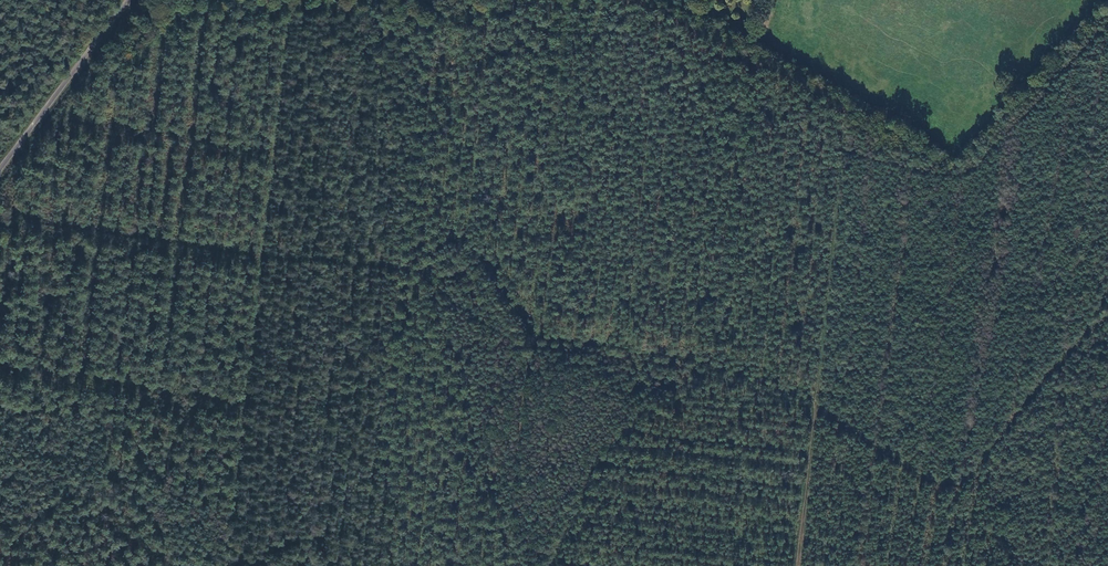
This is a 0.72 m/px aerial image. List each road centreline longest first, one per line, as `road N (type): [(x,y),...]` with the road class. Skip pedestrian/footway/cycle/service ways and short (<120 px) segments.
road 1 (track): [(0,170),(129,0)]

